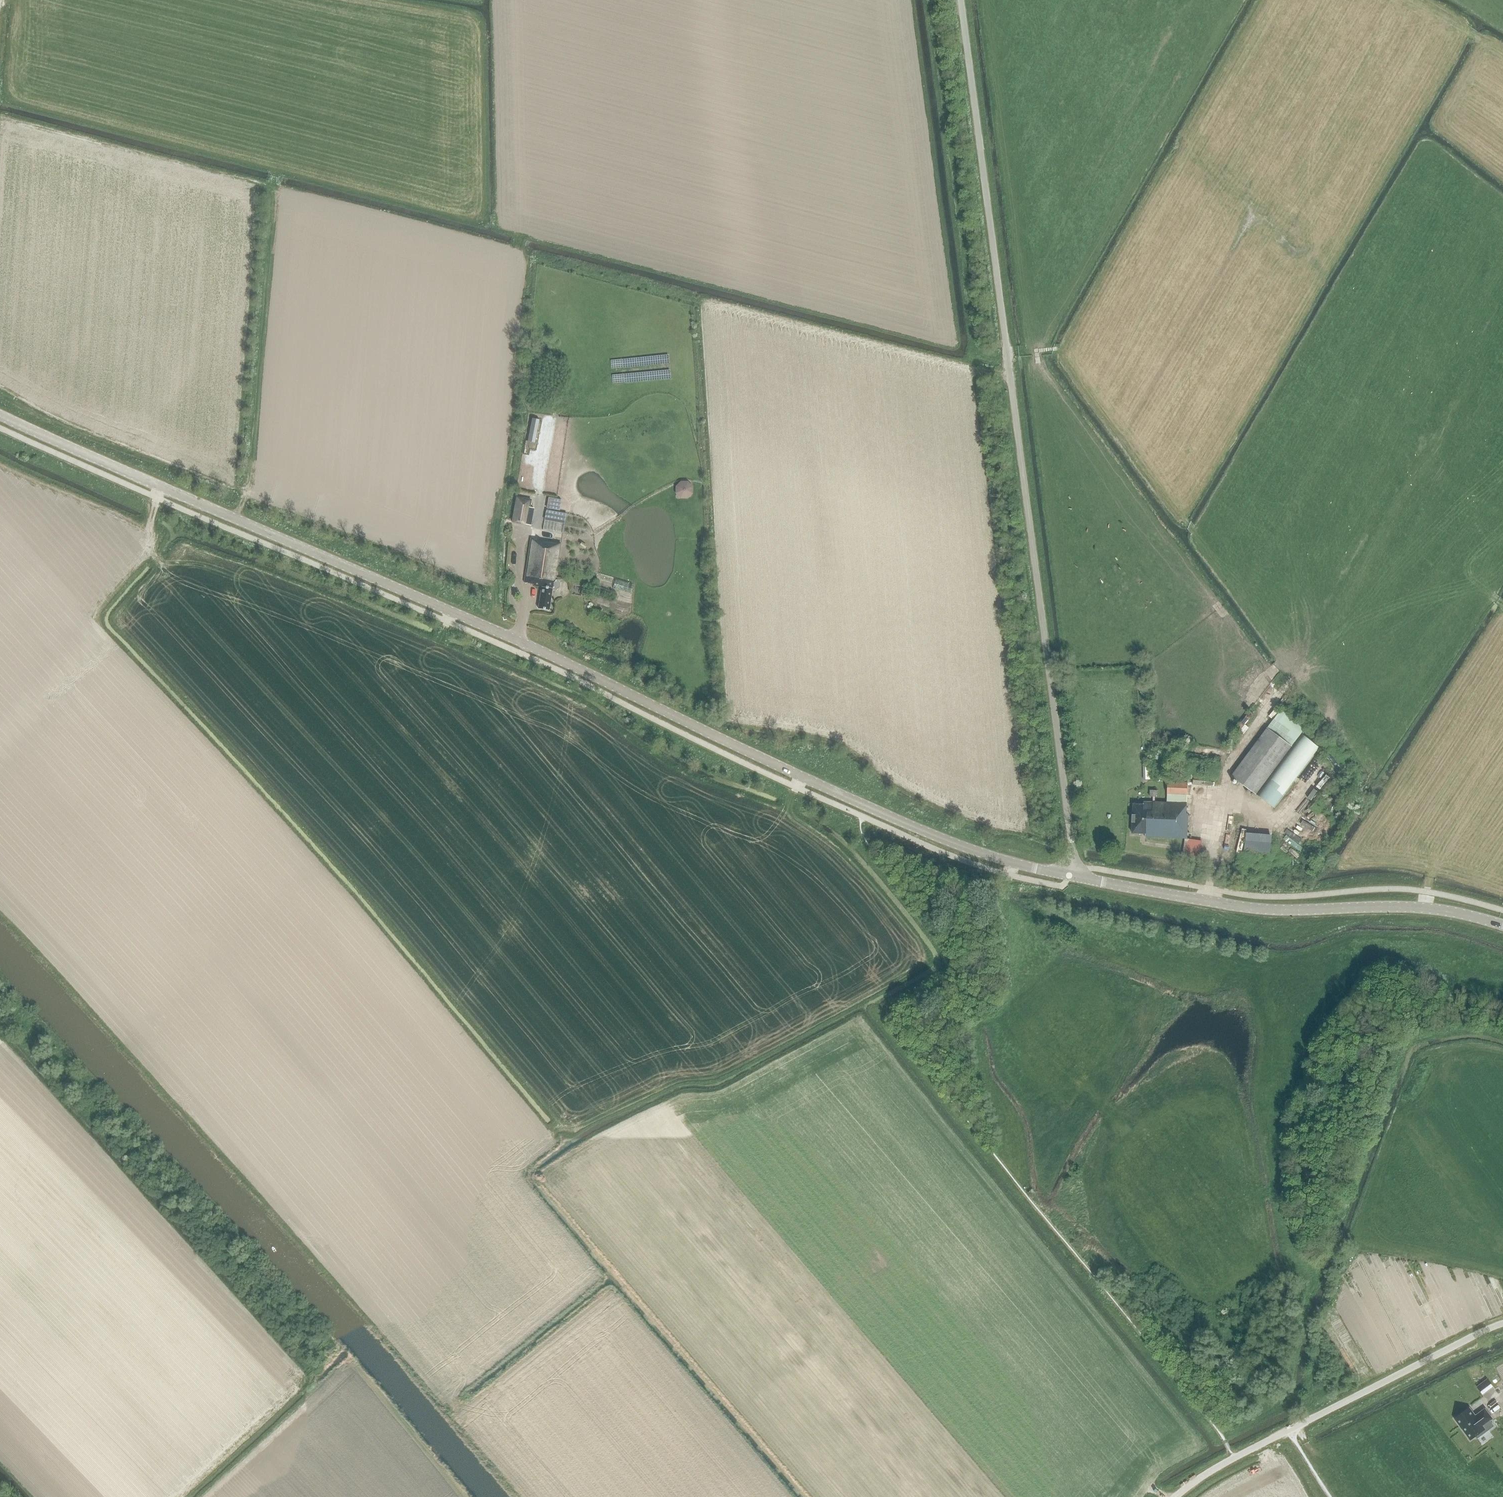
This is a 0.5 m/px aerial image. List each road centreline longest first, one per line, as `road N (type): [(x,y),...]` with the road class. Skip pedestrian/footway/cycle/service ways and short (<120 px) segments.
road 1 (tertiary): [(1070,874),(946,840),(0,415)]
road 2 (unclassified): [(1070,874),(961,0)]
road 3 (tertiary): [(1502,924),(1411,906),(1238,905),(1070,874)]
road 4 (unclassified): [(1174,1496),(1233,1458),(1502,1323)]
road 5 (track): [(236,518),(249,476),(274,178)]

